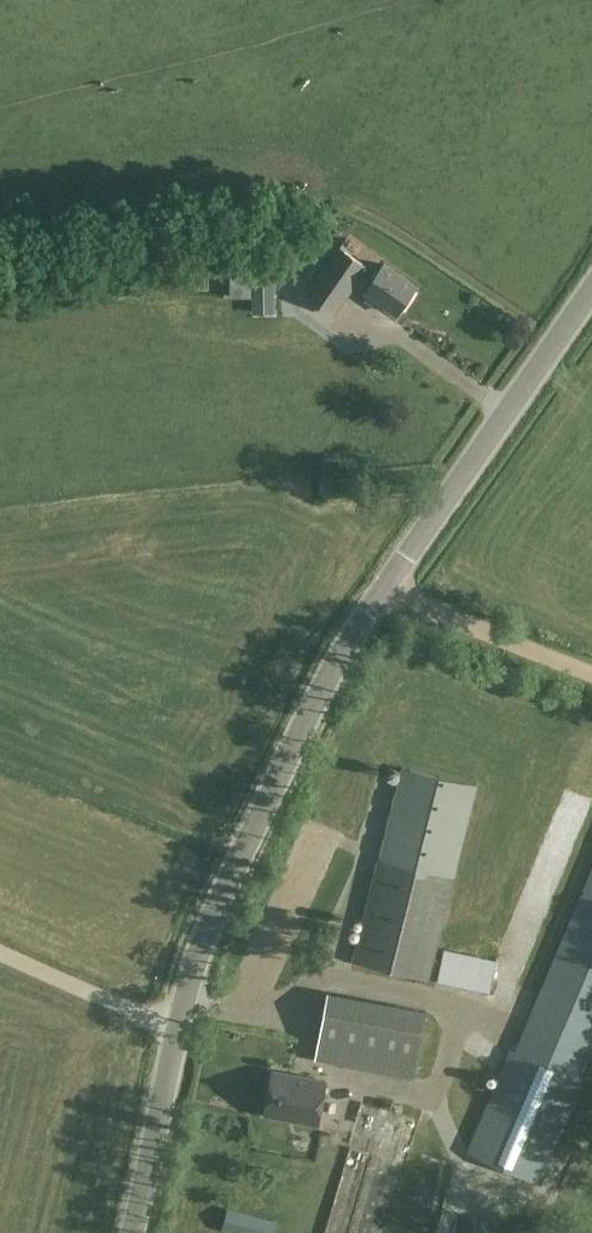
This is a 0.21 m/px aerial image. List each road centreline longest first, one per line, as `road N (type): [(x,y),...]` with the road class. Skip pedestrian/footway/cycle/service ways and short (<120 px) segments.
road 1 (unclassified): [(178,1021),(210,925),(326,673),(591,272)]
road 2 (track): [(380,587),(591,671)]
road 3 (unclassified): [(136,1232),(178,1021)]
road 4 (unclassified): [(0,949),(178,1021)]

